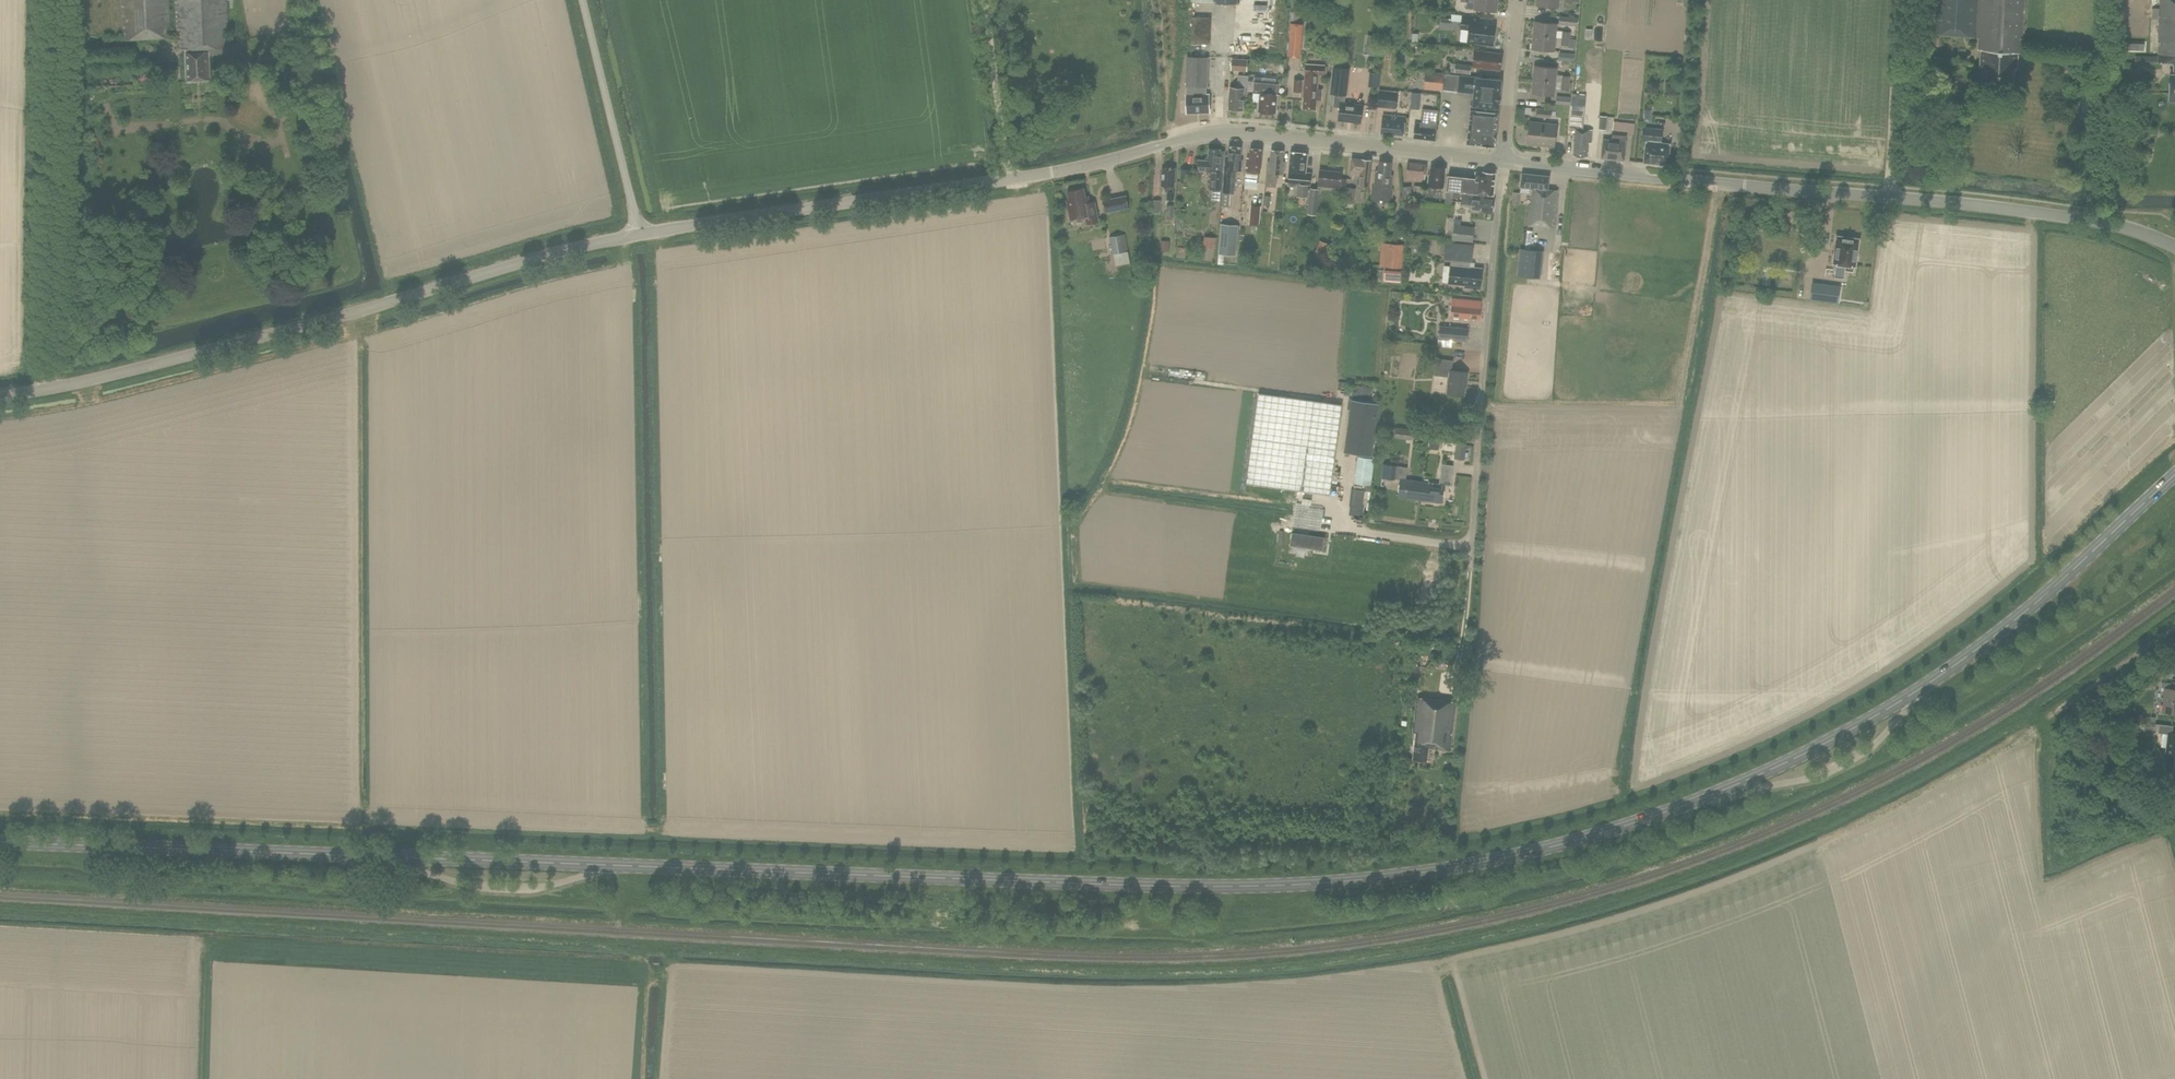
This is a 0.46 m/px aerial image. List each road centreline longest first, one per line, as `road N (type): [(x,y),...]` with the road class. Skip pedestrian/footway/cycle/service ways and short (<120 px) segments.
road 1 (primary): [(609,866),(1178,886),(1376,880),(1575,841),(1734,786)]
road 2 (tertiary): [(640,234),(1052,173),(1193,136),(1234,133),(1504,162)]
road 3 (tertiary): [(0,397),(640,234)]
road 4 (residential): [(1465,642),(1504,162)]
road 5 (tertiary): [(2174,246),(2095,219),(1746,186)]
road 6 (primary): [(0,842),(413,859)]
road 7 (primary): [(1914,693),(2038,600),(2174,474)]
road 8 (tertiary): [(1504,162),(1746,186)]
road 9 (unclassified): [(640,234),(585,0)]
road 10 (unclassified): [(1734,786),(1809,779),(1870,747),(1914,693)]
road 11 (unclassified): [(413,859),(443,881),(511,892),(586,879),(609,866)]
road 12 (primary): [(1734,786),(1914,693)]
road 13 (primary): [(609,866),(413,859)]
road 14 (tertiary): [(1504,162),(1517,0)]
road 15 (track): [(2174,625),(2071,700)]

